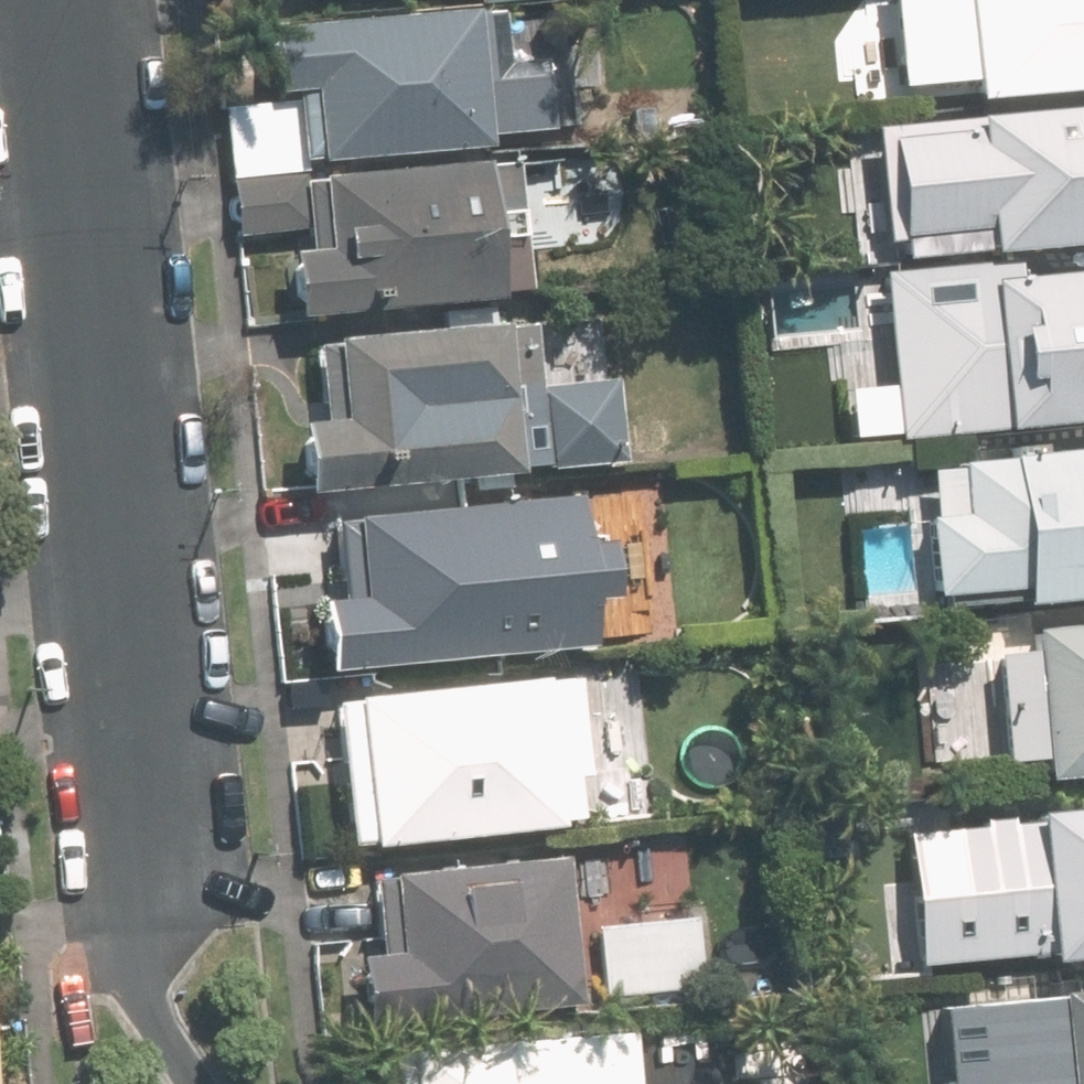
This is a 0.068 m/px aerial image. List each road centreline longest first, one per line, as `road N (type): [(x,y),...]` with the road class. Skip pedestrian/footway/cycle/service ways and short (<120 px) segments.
road 1 (residential): [(64,0),(156,896),(143,984),(147,1005),(197,1083)]

